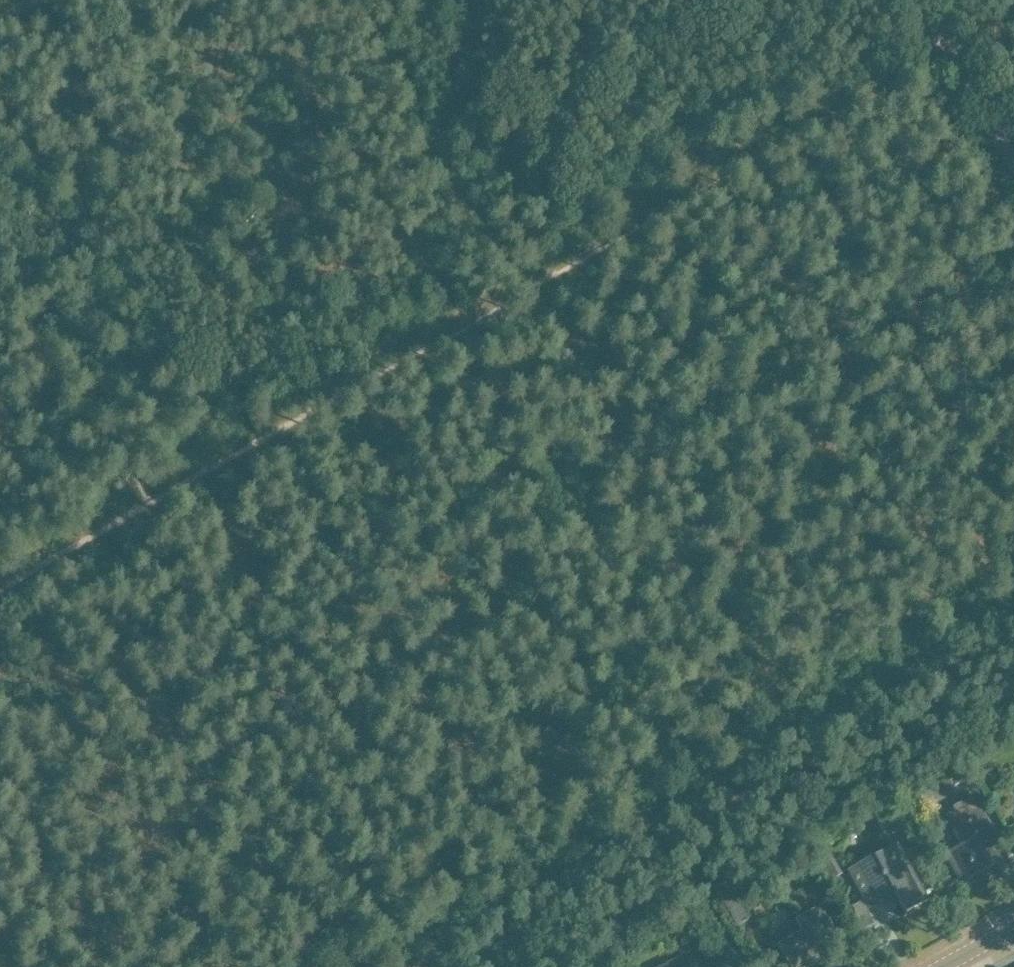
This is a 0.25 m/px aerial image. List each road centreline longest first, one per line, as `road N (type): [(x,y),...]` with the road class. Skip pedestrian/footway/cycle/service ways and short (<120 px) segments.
road 1 (track): [(1013,155),(924,0)]

